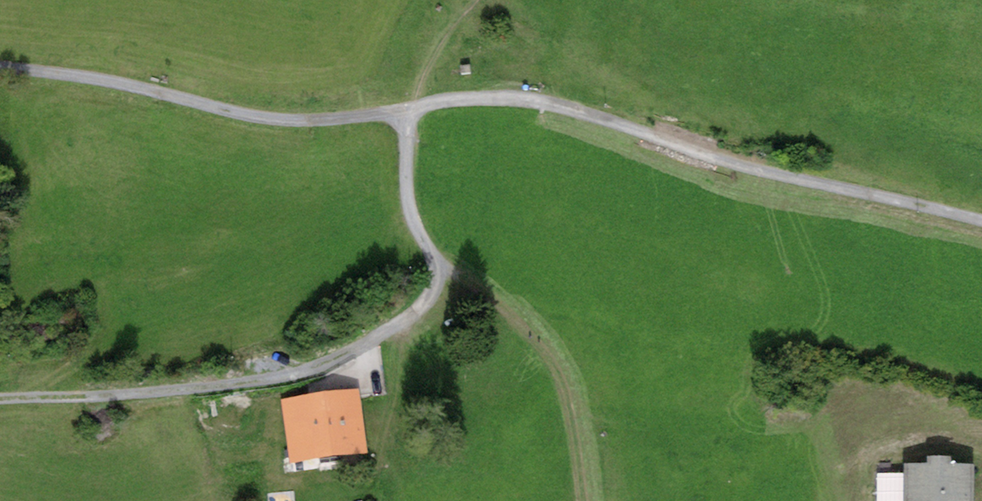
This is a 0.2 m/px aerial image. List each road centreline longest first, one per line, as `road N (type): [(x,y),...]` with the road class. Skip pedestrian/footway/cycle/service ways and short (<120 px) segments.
road 1 (unclassified): [(981,219),(751,167),(522,98),(465,98),(310,123),(119,82),(0,68)]
road 2 (track): [(442,264),(438,290),(422,310),(335,364),(206,388),(0,399)]
road 3 (track): [(411,110),(407,178),(419,234),(442,264),(547,347),(575,396),(592,500)]

